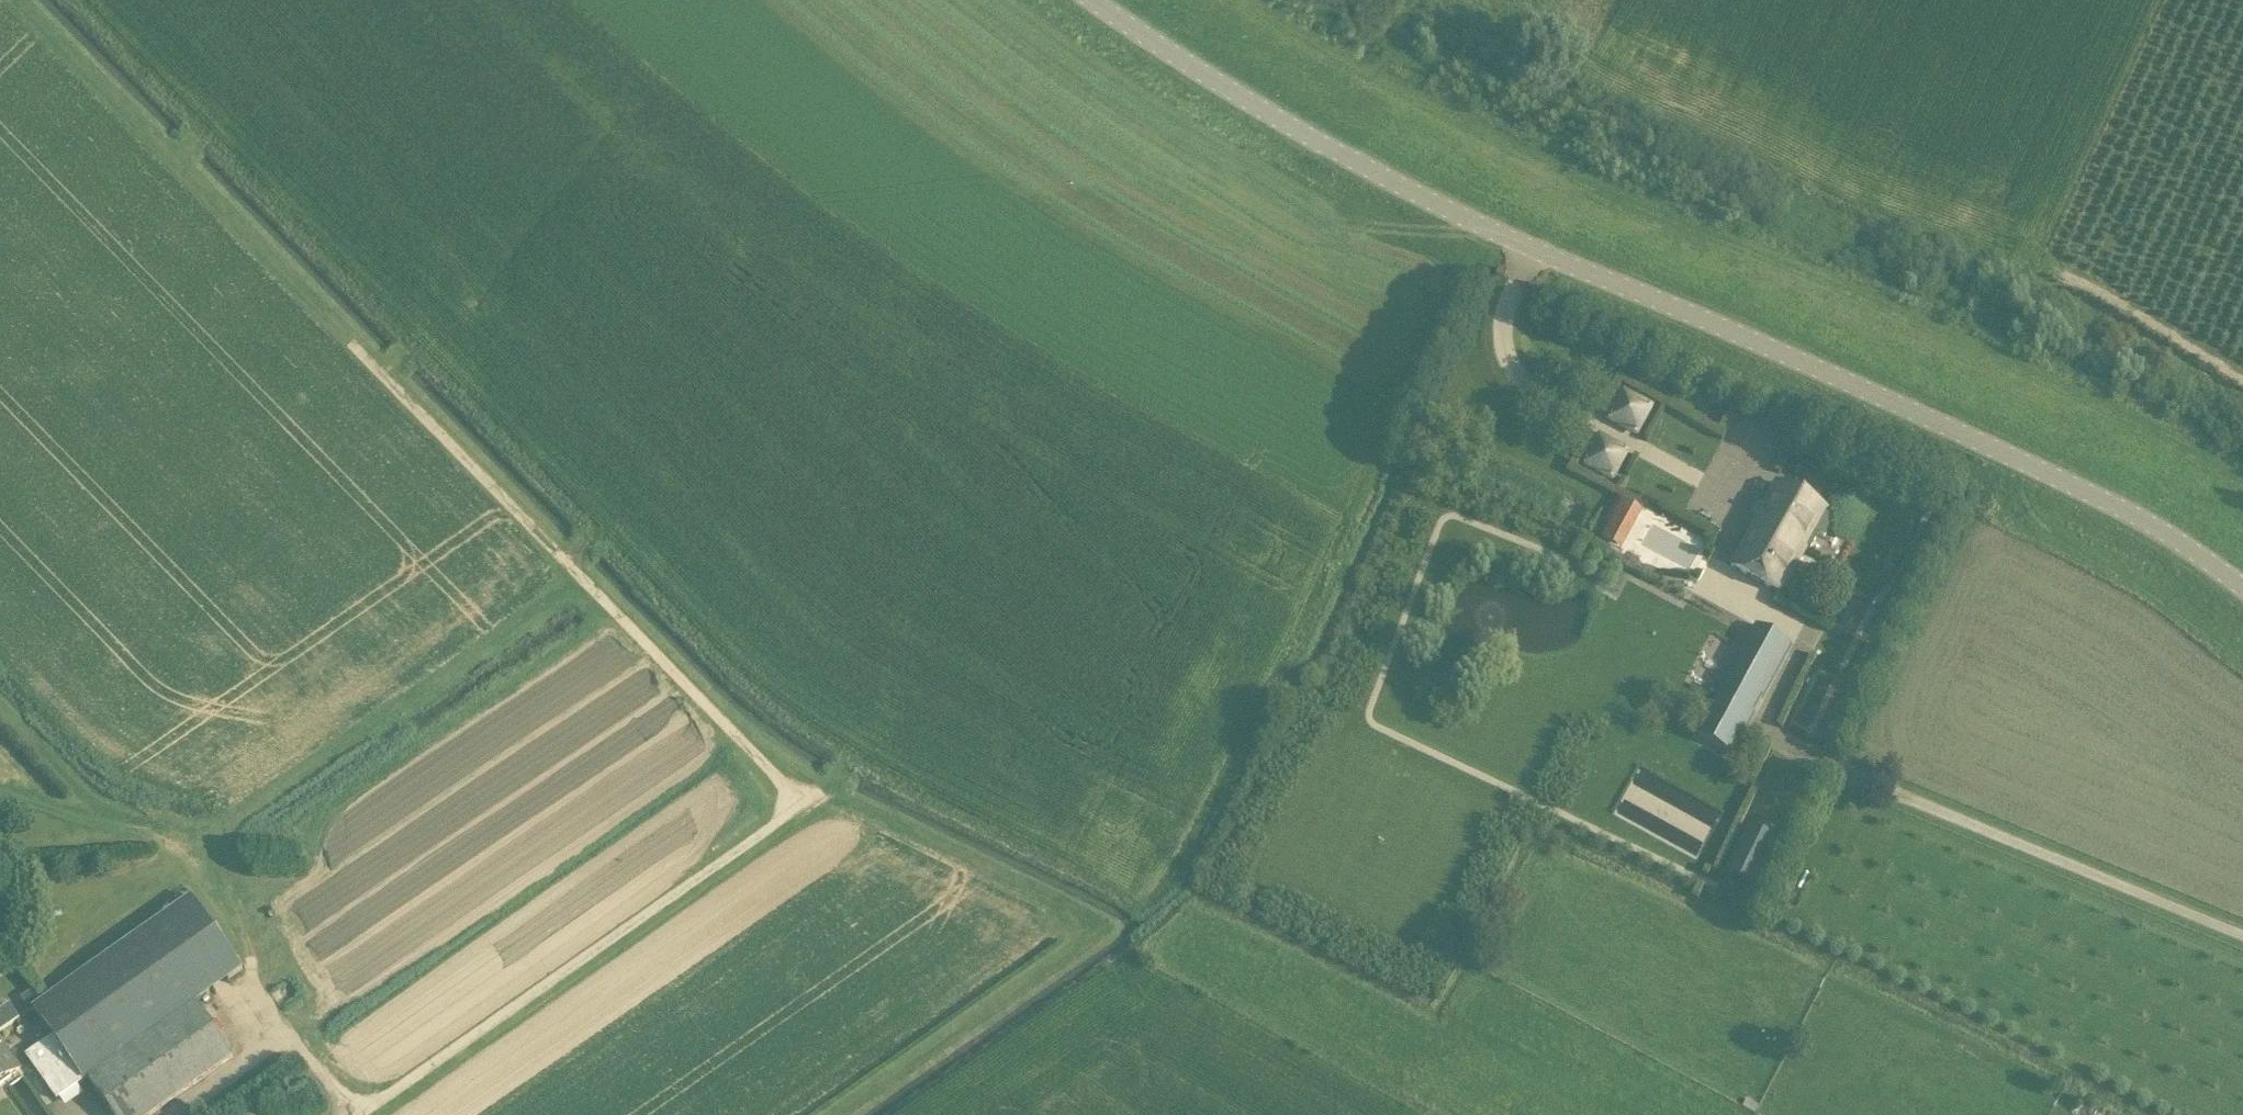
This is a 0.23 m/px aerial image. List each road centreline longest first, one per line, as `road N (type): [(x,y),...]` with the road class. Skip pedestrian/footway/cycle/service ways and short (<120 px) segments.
road 1 (tertiary): [(2242,594),(2132,518),(1357,169),(1096,0)]

